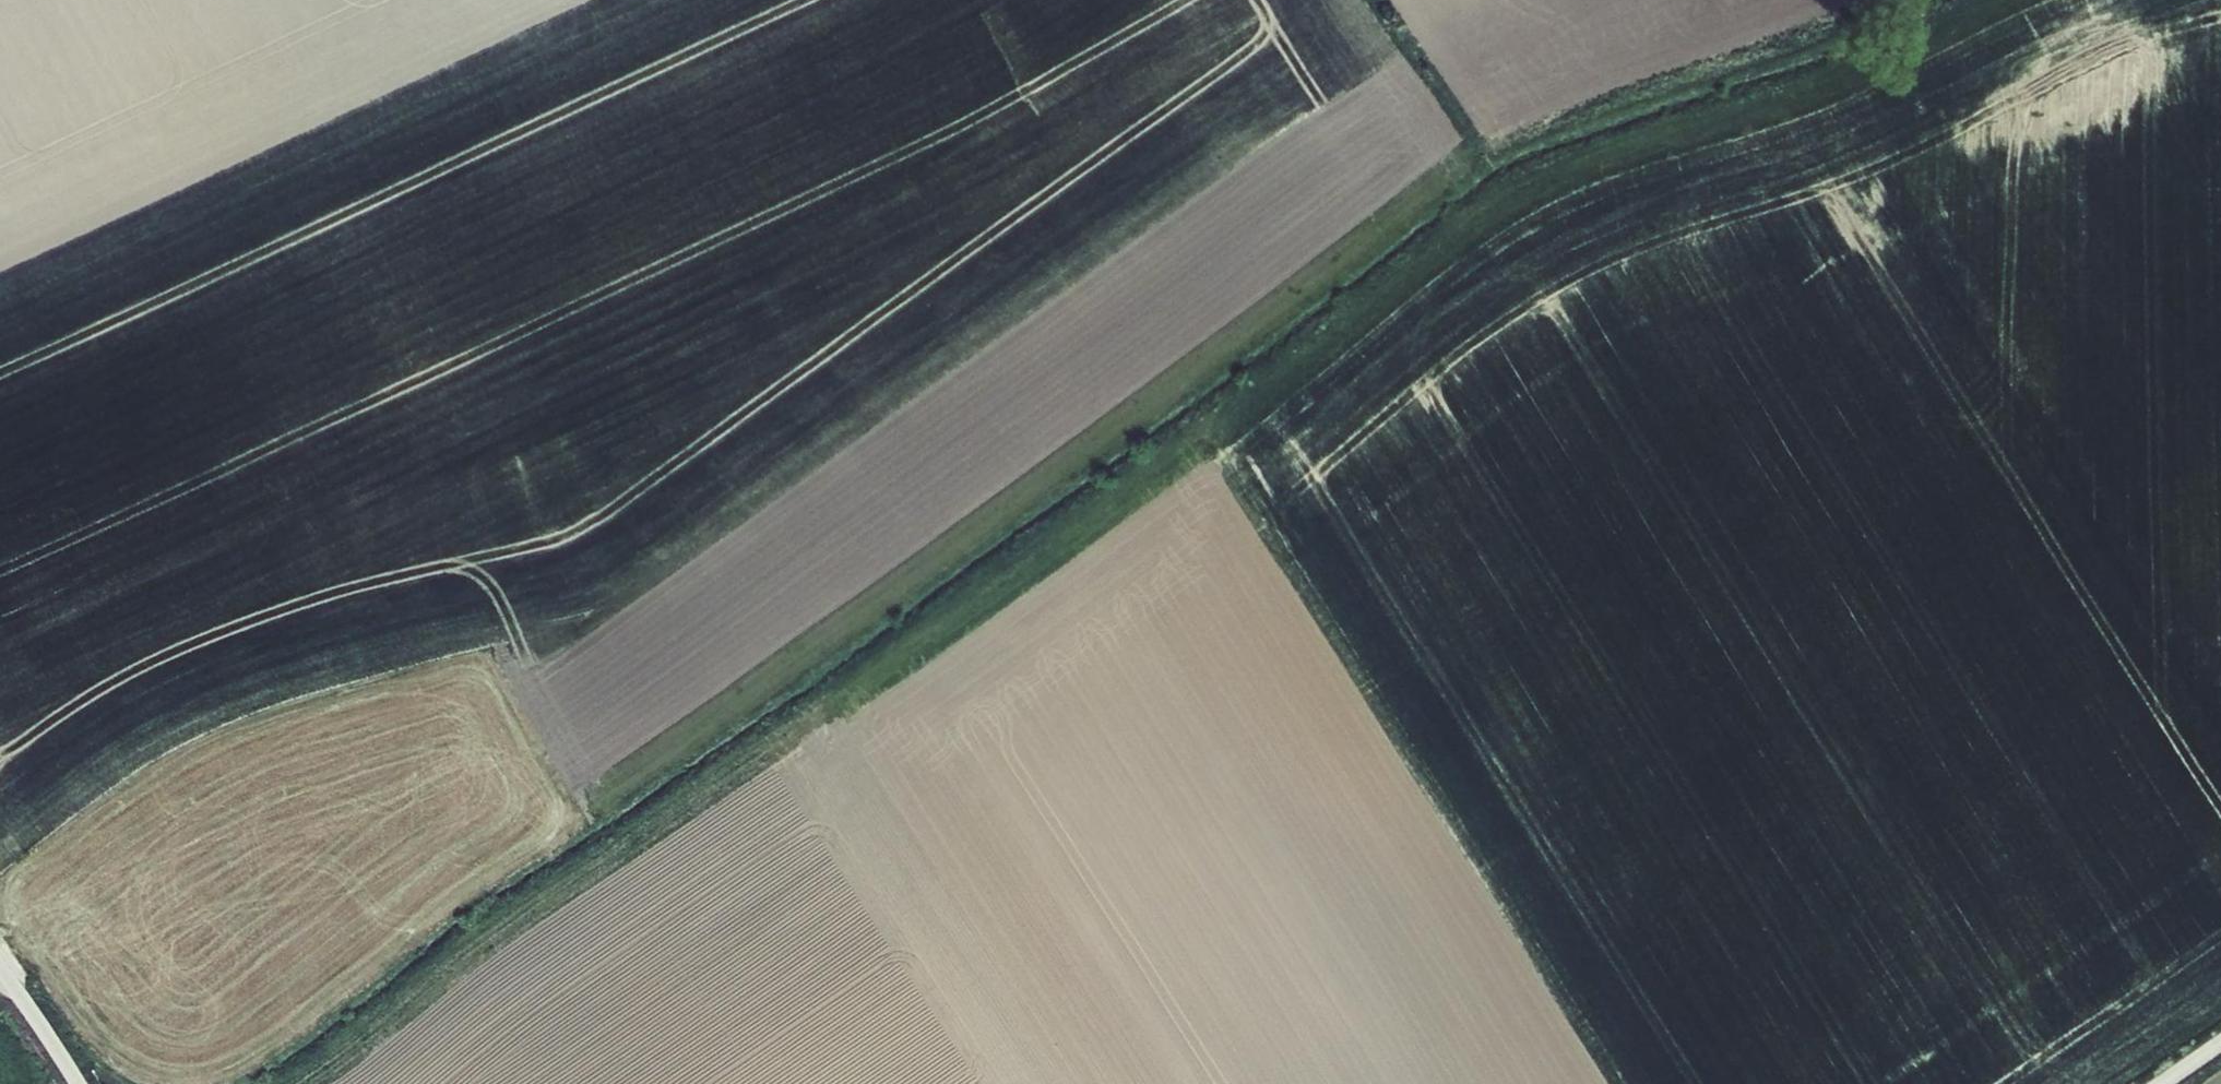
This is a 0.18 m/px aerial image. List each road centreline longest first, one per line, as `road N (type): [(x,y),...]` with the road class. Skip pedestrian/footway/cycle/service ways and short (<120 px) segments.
road 1 (unclassified): [(0,951),(89,1083)]

